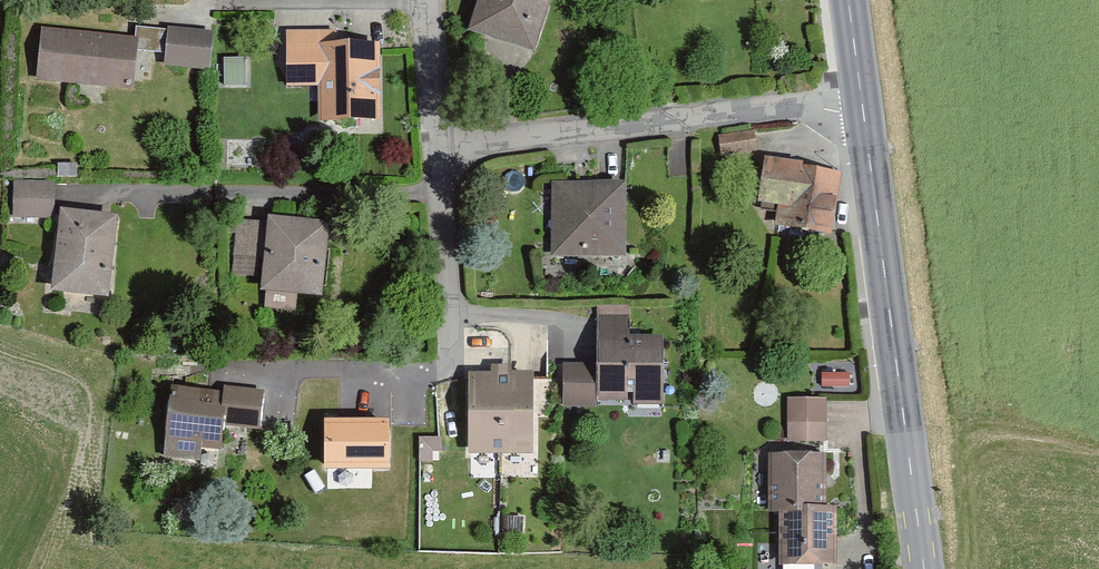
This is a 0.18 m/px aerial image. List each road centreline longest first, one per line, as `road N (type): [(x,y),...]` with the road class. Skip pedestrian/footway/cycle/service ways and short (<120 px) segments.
road 1 (residential): [(864,98),(437,147),(427,0)]
road 2 (secondary): [(924,568),(864,98)]

